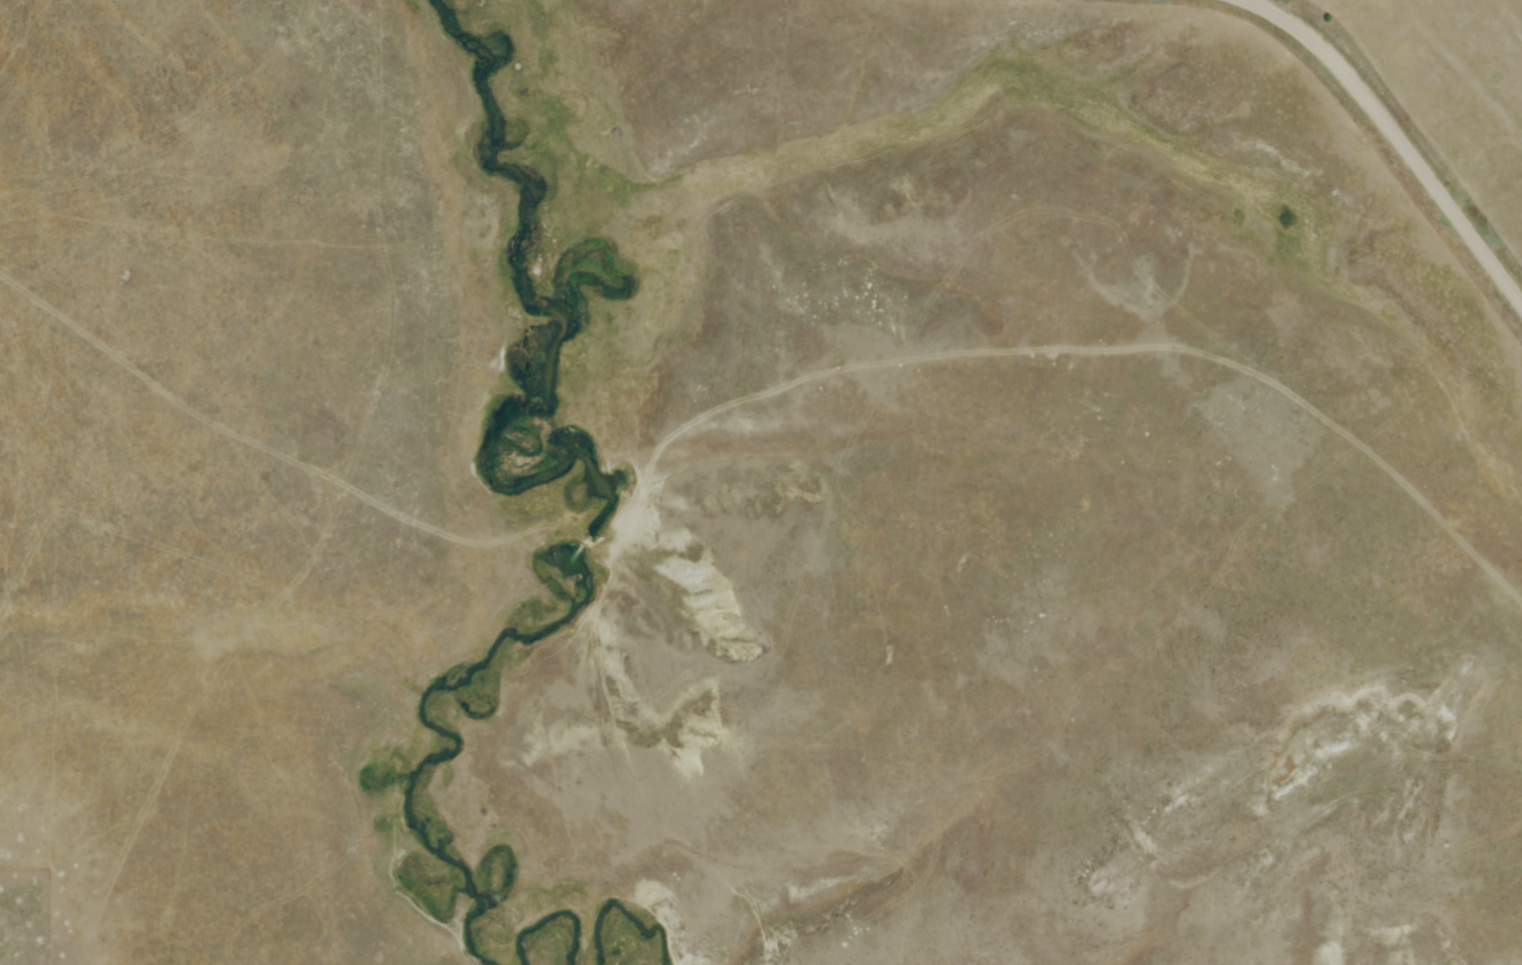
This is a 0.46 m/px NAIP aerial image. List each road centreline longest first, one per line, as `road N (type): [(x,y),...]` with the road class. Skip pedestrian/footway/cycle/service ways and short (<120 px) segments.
road 1 (residential): [(1251,0),(1349,73),(1521,300)]

